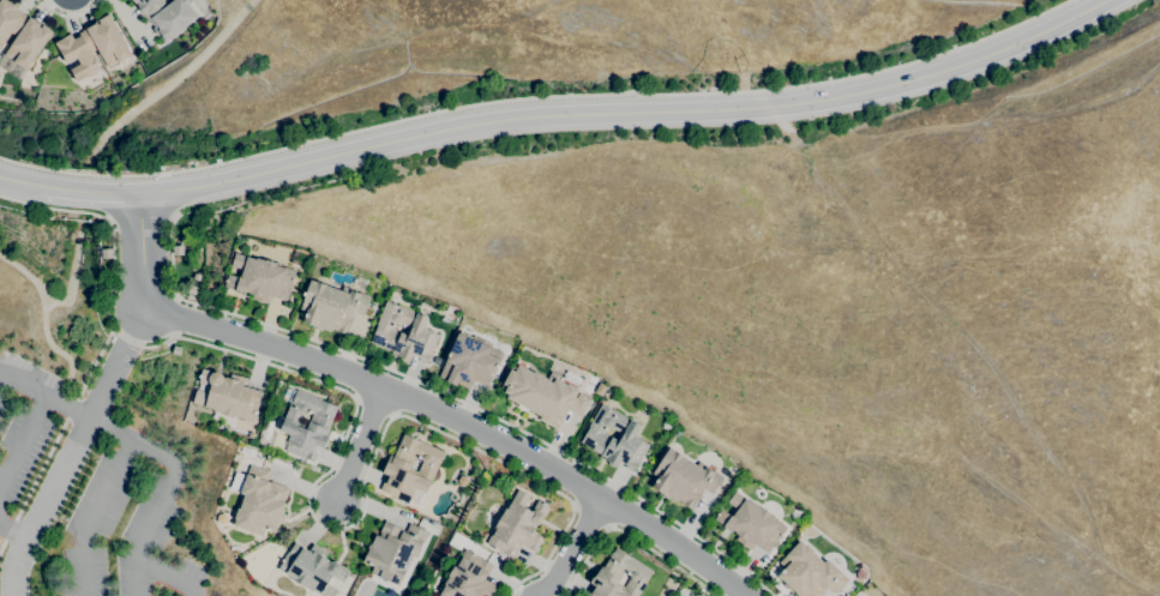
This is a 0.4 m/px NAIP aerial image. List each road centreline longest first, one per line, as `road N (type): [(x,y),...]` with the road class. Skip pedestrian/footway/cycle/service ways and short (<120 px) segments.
road 1 (tertiary): [(139,195),(266,177),(468,132),(888,94),(1006,50),(1104,0)]
road 2 (residential): [(139,195),(144,308),(384,389),(507,443),(687,550),(746,595)]
road 3 (residential): [(384,389),(336,505)]

